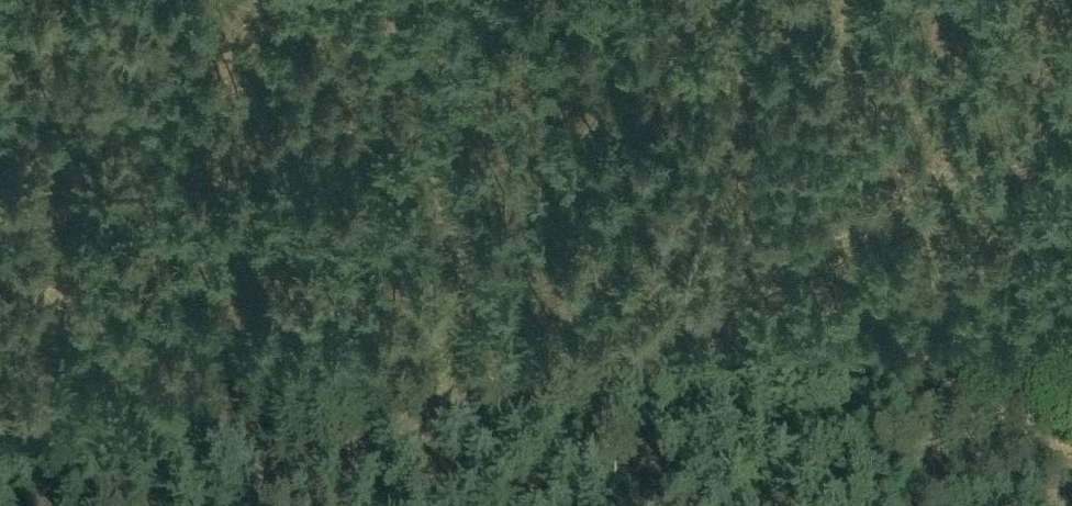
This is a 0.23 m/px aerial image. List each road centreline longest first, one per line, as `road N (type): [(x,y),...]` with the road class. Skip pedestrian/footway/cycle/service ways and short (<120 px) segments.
road 1 (track): [(261,505),(1071,144)]
road 2 (track): [(405,0),(447,179),(455,413)]
road 3 (track): [(1066,505),(1046,417),(992,302),(915,215)]

